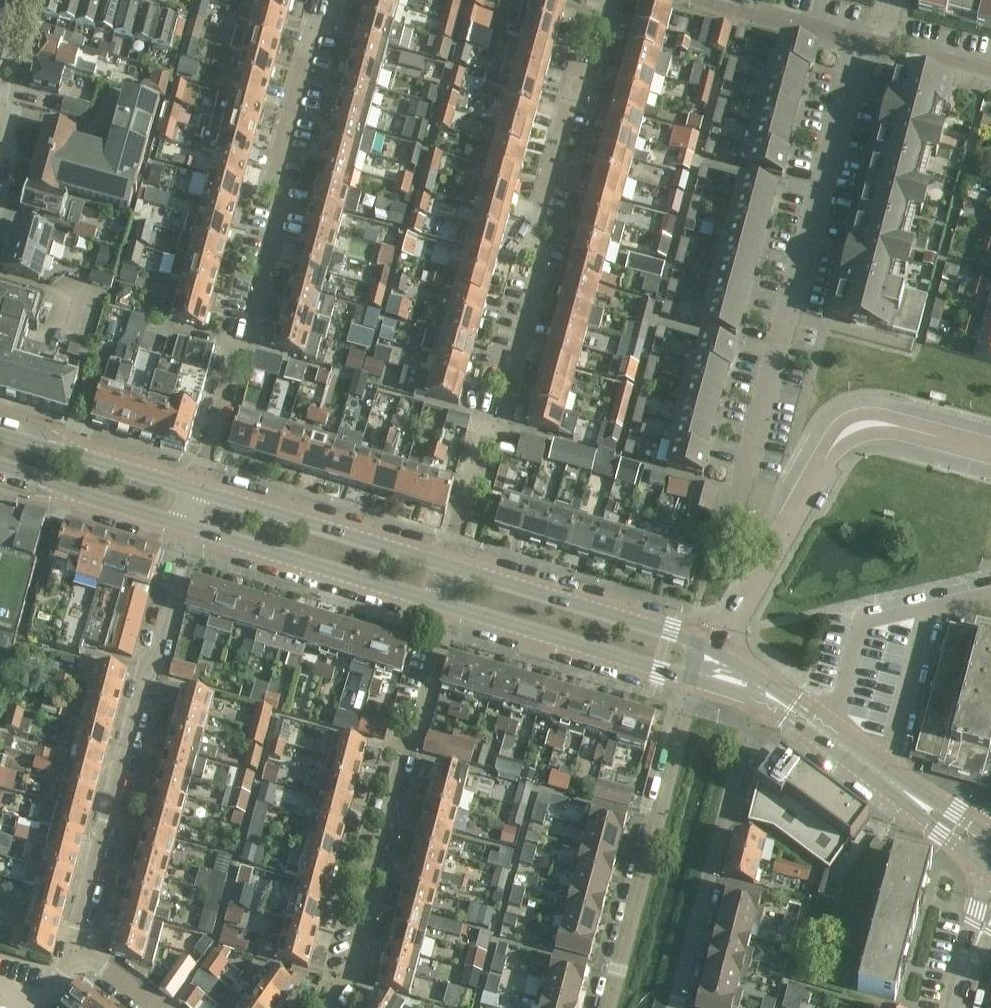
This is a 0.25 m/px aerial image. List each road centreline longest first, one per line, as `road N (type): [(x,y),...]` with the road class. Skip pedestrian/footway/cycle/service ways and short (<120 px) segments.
road 1 (residential): [(443,566),(478,443),(503,424),(540,265),(532,237),(570,95),(593,74),(612,0)]
road 2 (residential): [(769,553),(734,507),(860,43)]
road 3 (residential): [(197,493),(230,367),(250,342),(281,202),(276,168),(314,30),(337,0)]
road 4 (residential): [(185,528),(72,949)]
road 5 (residential): [(452,606),(417,732),(400,751),(353,970),(325,1007)]
road 6 (residential): [(691,677),(607,1007)]
road 7 (residential): [(675,1007),(749,734),(773,702)]
road 8 (residential): [(769,553),(845,435),(861,426),(901,427),(990,452)]
road 9 (tertiary): [(710,647),(443,566)]
road 10 (tertiary): [(185,528),(452,606)]
road 11 (tertiary): [(990,854),(773,702)]
road 12 (tertiary): [(443,566),(197,493)]
road 13 (tertiary): [(452,606),(691,677)]
road 14 (tertiary): [(197,493),(0,435)]
road 15 (tertiary): [(0,467),(185,528)]
road 16 (residential): [(860,43),(697,0)]
road 17 (residential): [(990,73),(860,43)]

